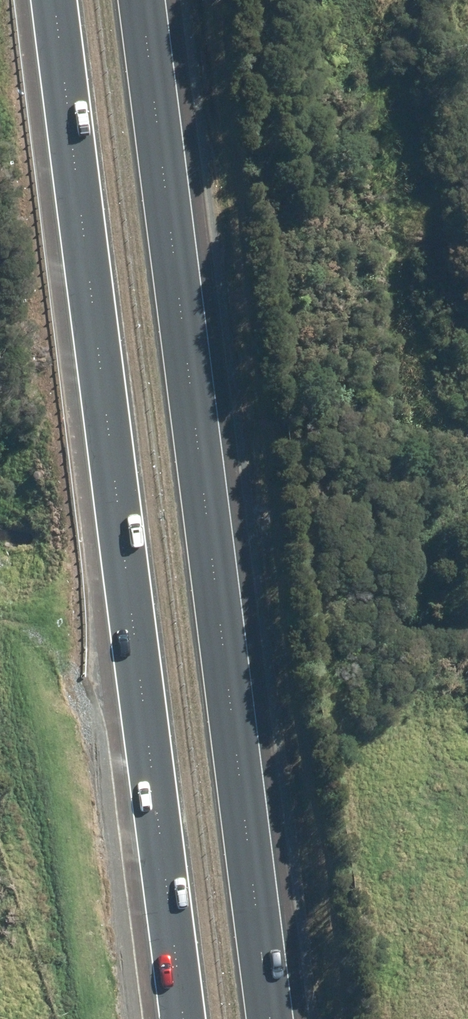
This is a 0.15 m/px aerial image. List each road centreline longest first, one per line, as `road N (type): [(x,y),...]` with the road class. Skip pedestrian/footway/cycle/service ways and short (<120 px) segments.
road 1 (motorway): [(142,0),(271,1018)]
road 2 (motorway): [(183,1018),(55,0)]

